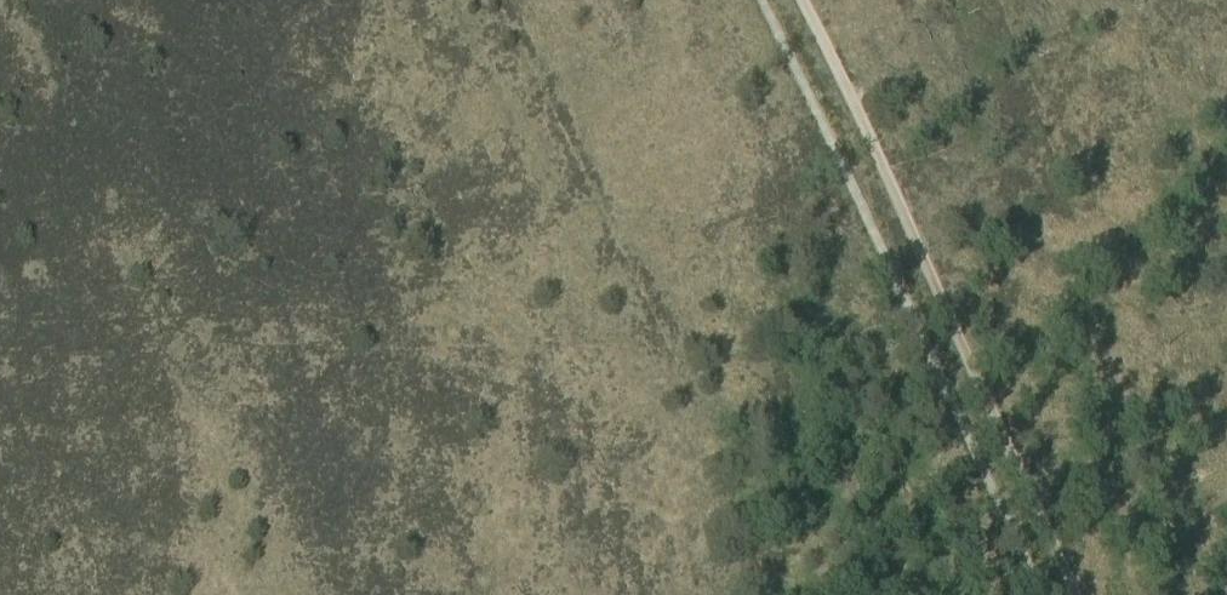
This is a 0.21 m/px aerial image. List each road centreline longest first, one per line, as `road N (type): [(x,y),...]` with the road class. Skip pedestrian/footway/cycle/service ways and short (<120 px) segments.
road 1 (track): [(1078,594),(806,0)]

